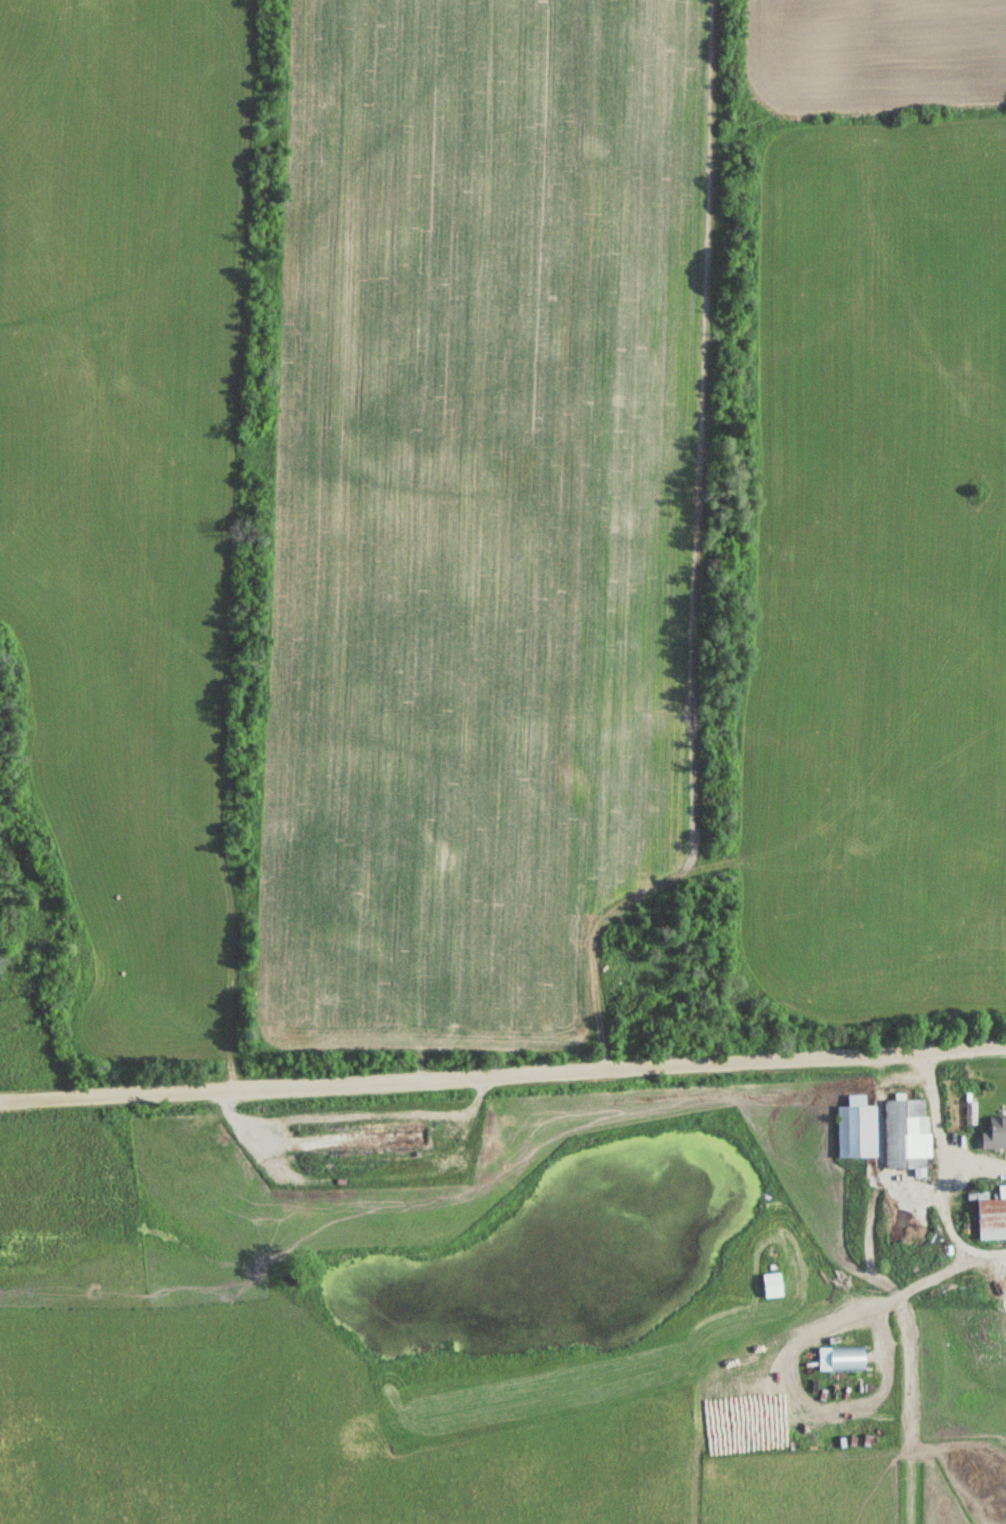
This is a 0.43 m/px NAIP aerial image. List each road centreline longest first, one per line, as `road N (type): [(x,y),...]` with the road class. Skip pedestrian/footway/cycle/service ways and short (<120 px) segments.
road 1 (residential): [(977,1083),(0,1126)]

